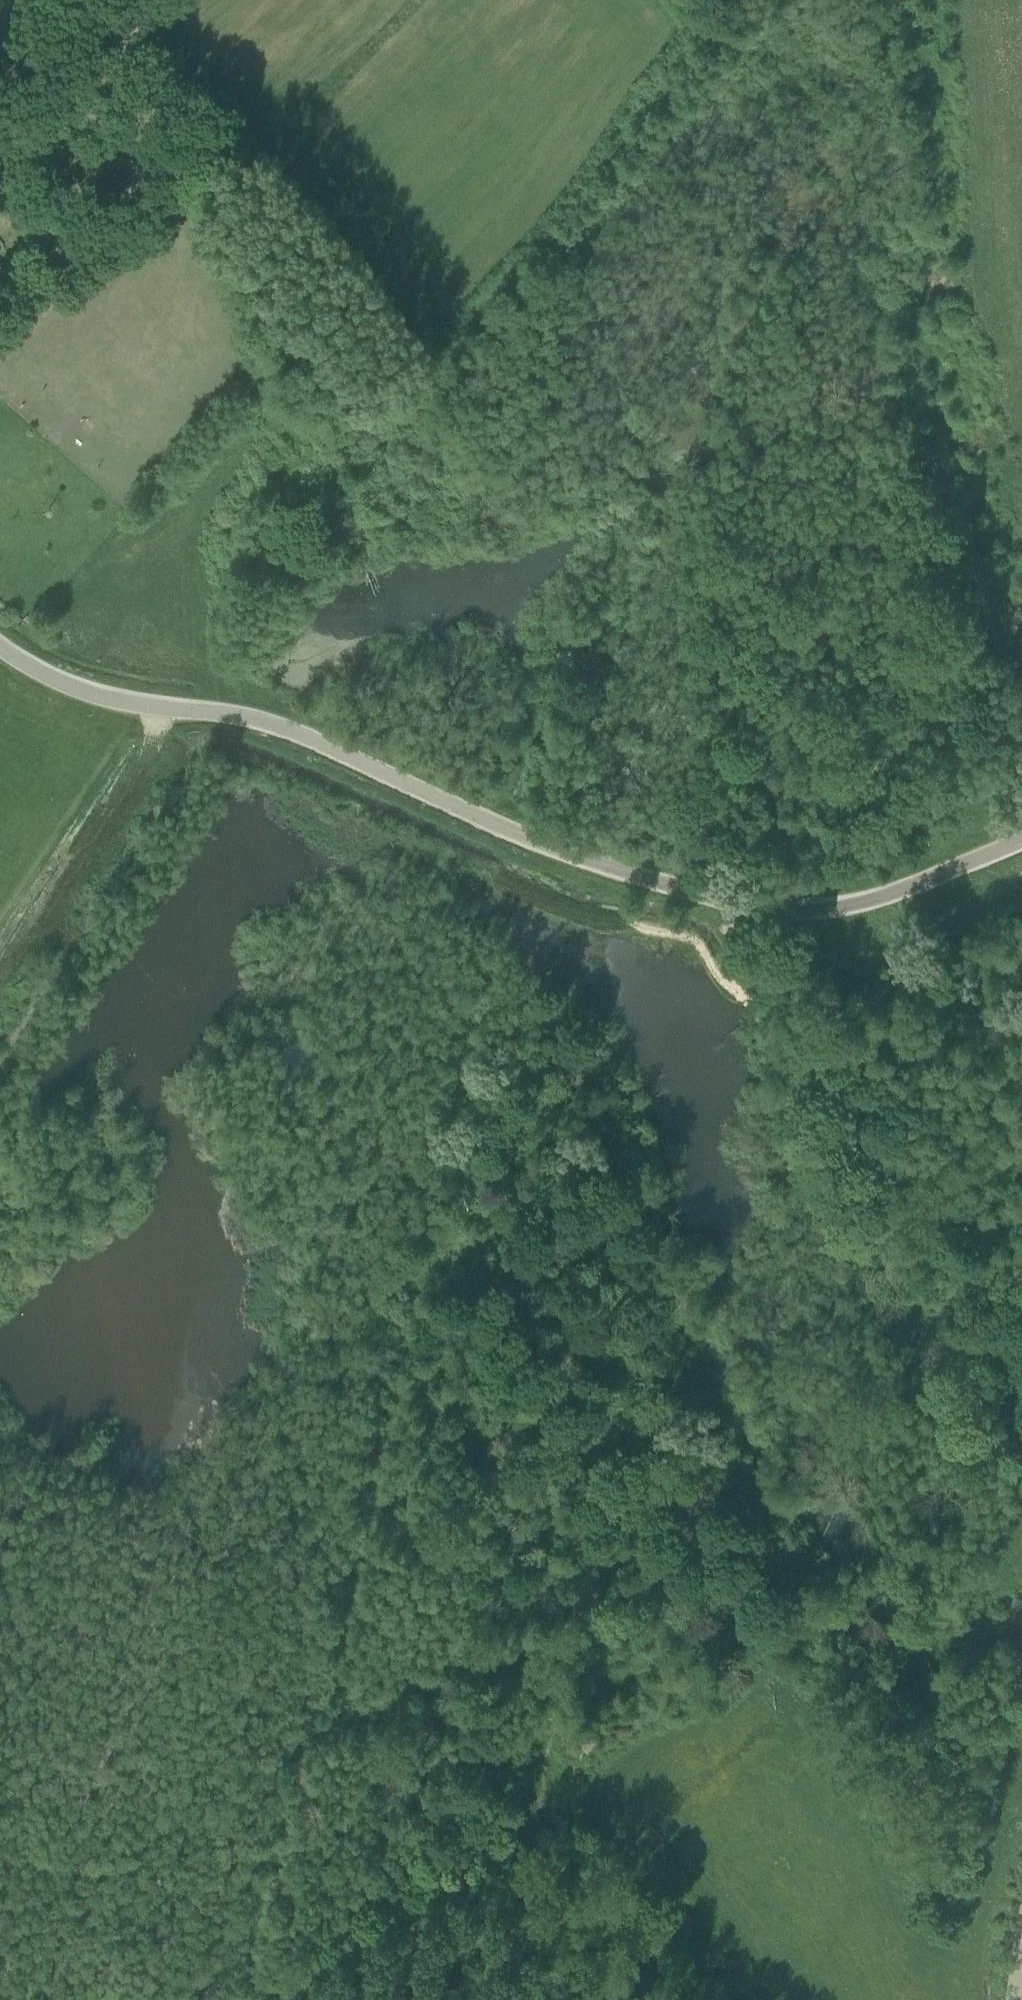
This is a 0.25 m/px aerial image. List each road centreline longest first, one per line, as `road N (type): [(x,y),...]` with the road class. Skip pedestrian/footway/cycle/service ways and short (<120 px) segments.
road 1 (unclassified): [(1021,841),(893,895),(826,910),(756,909),(540,843),(280,725),(130,705),(60,684),(0,646)]
road 2 (unclassified): [(0,139),(87,92),(168,0)]

